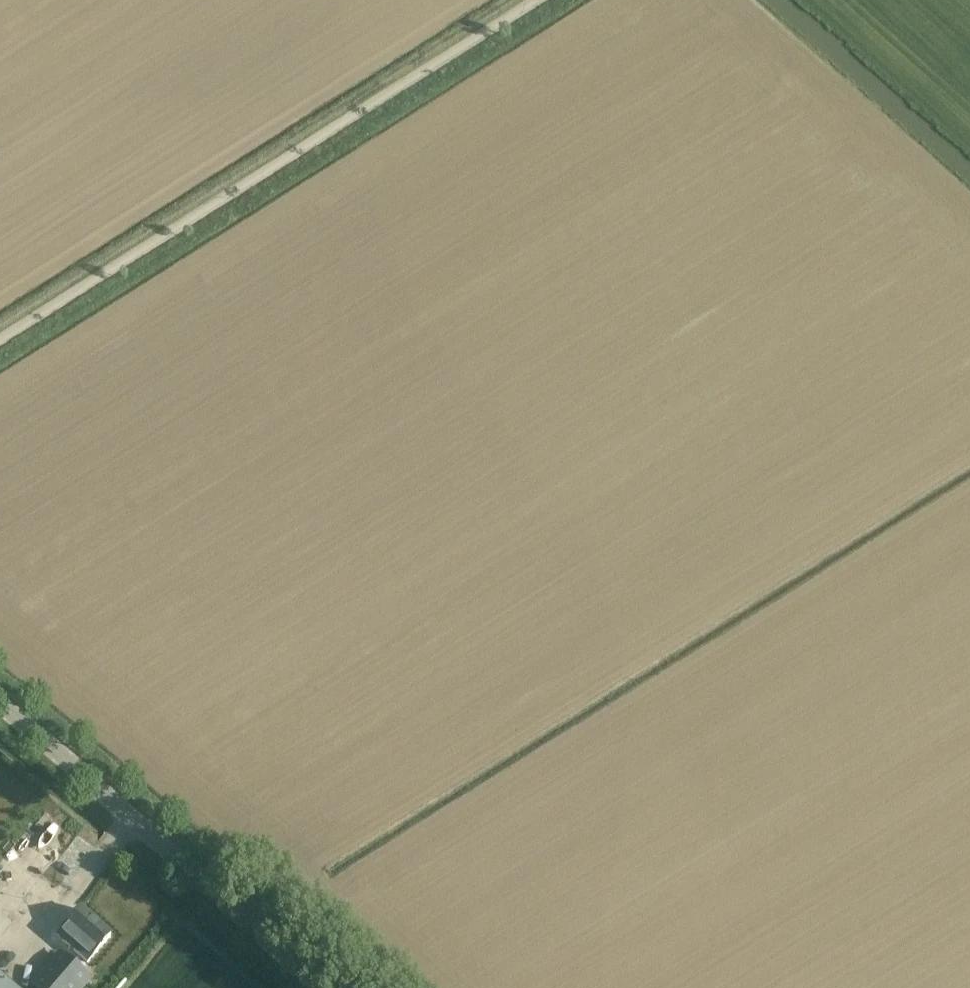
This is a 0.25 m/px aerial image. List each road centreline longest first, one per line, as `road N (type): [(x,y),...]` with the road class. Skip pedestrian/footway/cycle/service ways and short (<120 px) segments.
road 1 (unclassified): [(0,341),(537,0)]
road 2 (tertiary): [(323,987),(0,705)]

